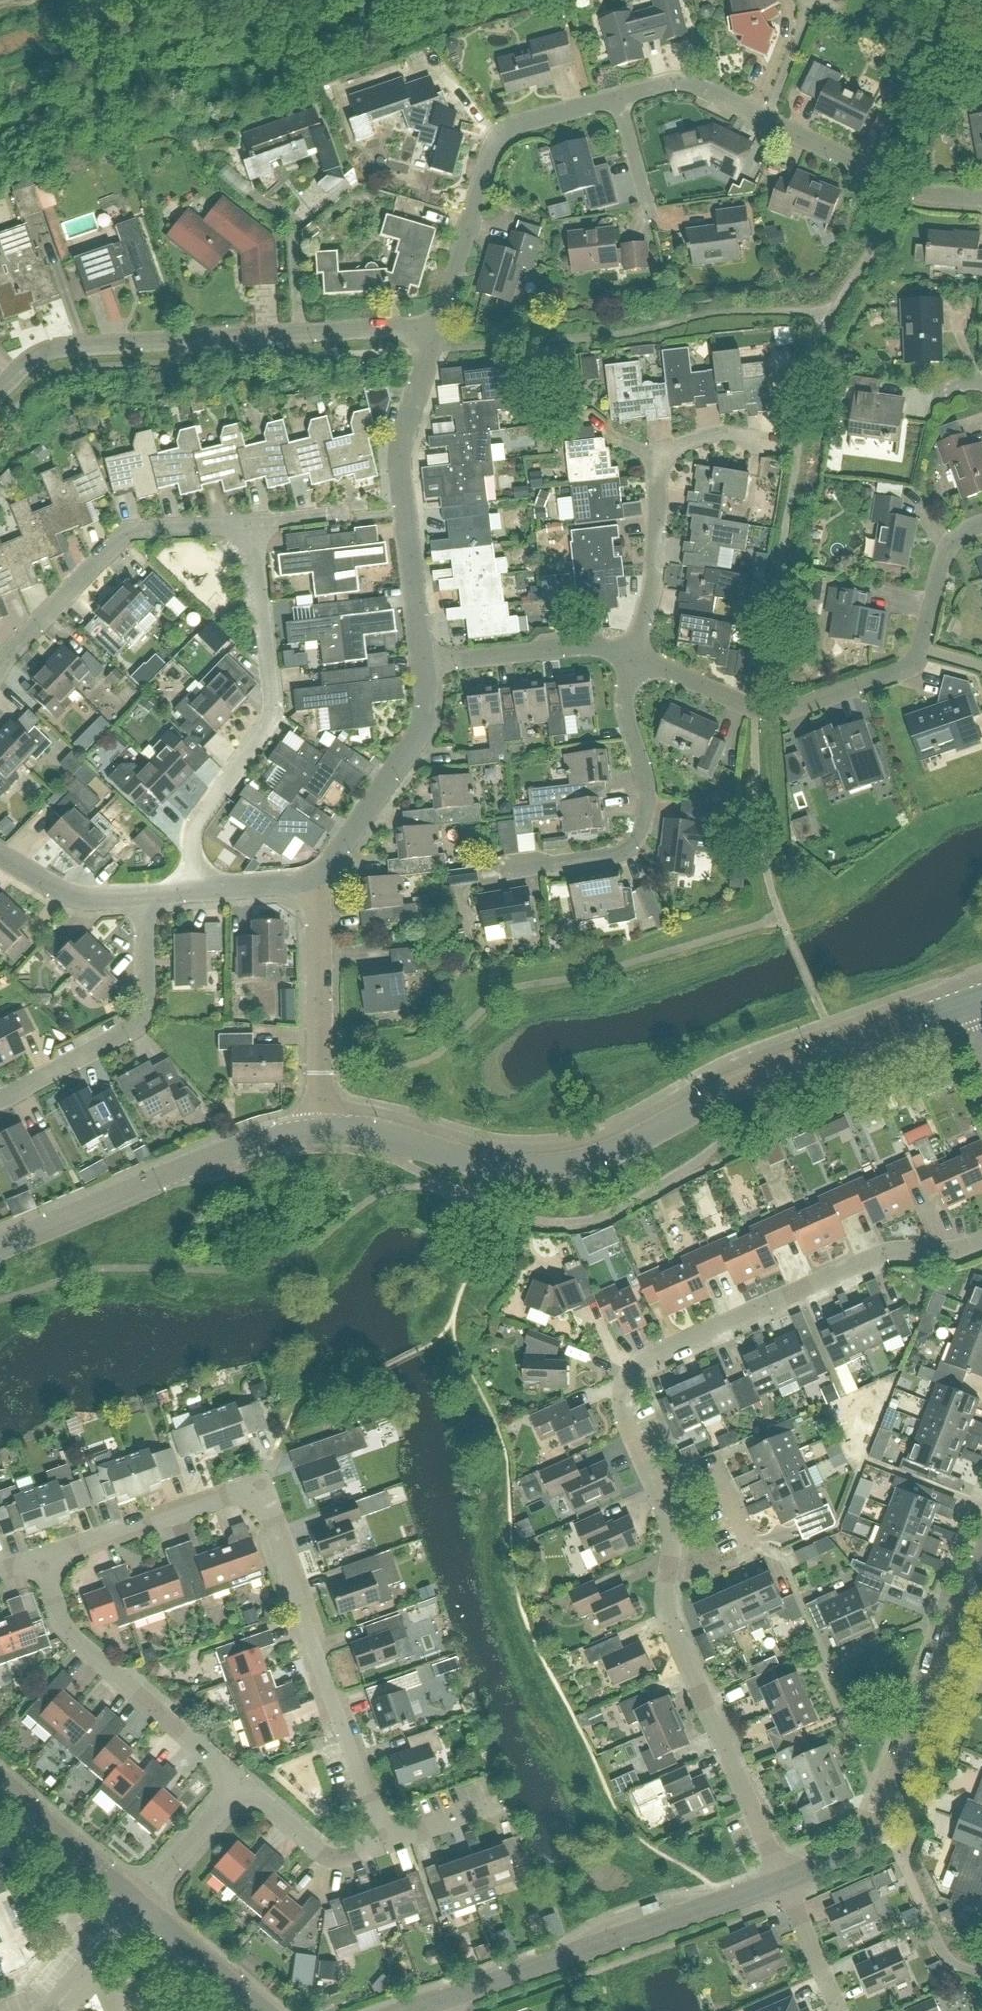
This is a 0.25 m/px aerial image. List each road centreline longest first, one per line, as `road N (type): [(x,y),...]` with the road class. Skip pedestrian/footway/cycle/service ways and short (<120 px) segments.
road 1 (residential): [(784,1880),(689,1663),(664,1485),(628,1423),(628,1383),(649,1361),(892,1250),(960,1249),(981,1240)]
road 2 (tertiary): [(323,1130),(384,1136),(490,1167),(565,1167),(634,1144),(757,1078),(964,1008)]
road 3 (residential): [(383,1844),(265,1517),(246,1500),(213,1500),(41,1556)]
road 4 (residential): [(981,528),(945,556),(921,658),(903,673),(779,714),(636,661)]
road 5 (residential): [(0,391),(32,360),(60,347),(437,327)]
road 6 (residential): [(197,890),(193,829),(275,711),(251,524)]
road 7 (unclassified): [(784,1880),(872,1840),(885,1821),(981,1567)]
road 8 (residential): [(620,97),(682,79),(907,188),(981,198)]
road 9 (unclassified): [(438,2001),(784,1880)]
road 10 (residential): [(423,665),(397,454),(437,327)]
road 11 (tertiary): [(0,1249),(244,1146),(323,1130)]
road 12 (residential): [(636,661),(654,581),(660,455),(717,433),(778,443)]
road 13 (residential): [(504,873),(634,853),(644,840),(650,794),(629,703),(636,661)]
road 14 (residential): [(437,327),(497,143),(529,121),(620,97)]
road 15 (residential): [(41,1556),(75,1645),(240,1785)]
road 16 (residential): [(0,667),(128,531),(251,524)]
road 17 (residential): [(0,1101),(141,1020),(143,894)]
road 18 (residential): [(319,882),(429,722),(423,665)]
road 19 (residential): [(323,1130),(319,882)]
road 20 (residential): [(636,661),(589,644),(423,665)]
road 21 (unclassified): [(138,1904),(0,1786)]
road 22 (residential): [(240,1785),(326,1856),(344,1859),(383,1844)]
road 23 (unclassified): [(263,2010),(138,1904)]
road 24 (residential): [(138,1904),(240,1785)]
road 25 (residential): [(143,894),(76,898),(0,856)]
road 26 (residential): [(840,2010),(784,1880)]
road 27 (residential): [(654,217),(620,97)]
road 28 (residential): [(319,882),(197,890)]

